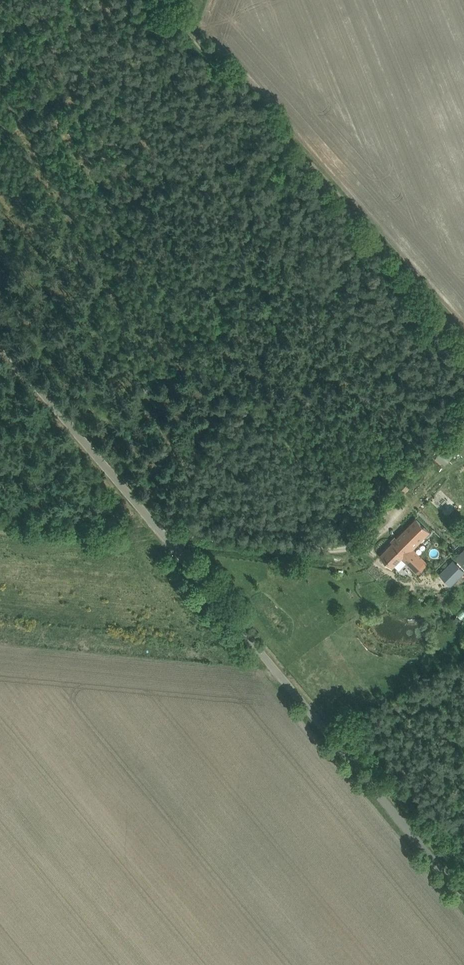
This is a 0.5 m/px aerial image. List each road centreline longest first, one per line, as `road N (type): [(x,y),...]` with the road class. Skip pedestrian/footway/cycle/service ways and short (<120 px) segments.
road 1 (unclassified): [(463,905),(0,348)]
road 2 (track): [(463,329),(157,0)]
road 3 (track): [(158,534),(337,548),(379,534)]
road 4 (track): [(0,124),(146,0)]
road 5 (track): [(463,436),(379,534)]

